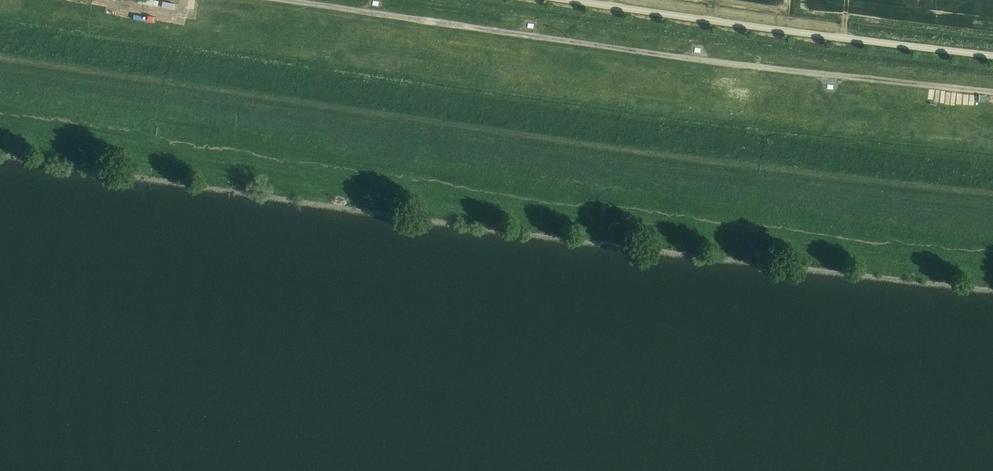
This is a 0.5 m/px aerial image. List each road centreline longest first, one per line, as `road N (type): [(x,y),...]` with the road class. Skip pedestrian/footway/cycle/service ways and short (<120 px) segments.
road 1 (unclassified): [(992,55),(572,0)]

